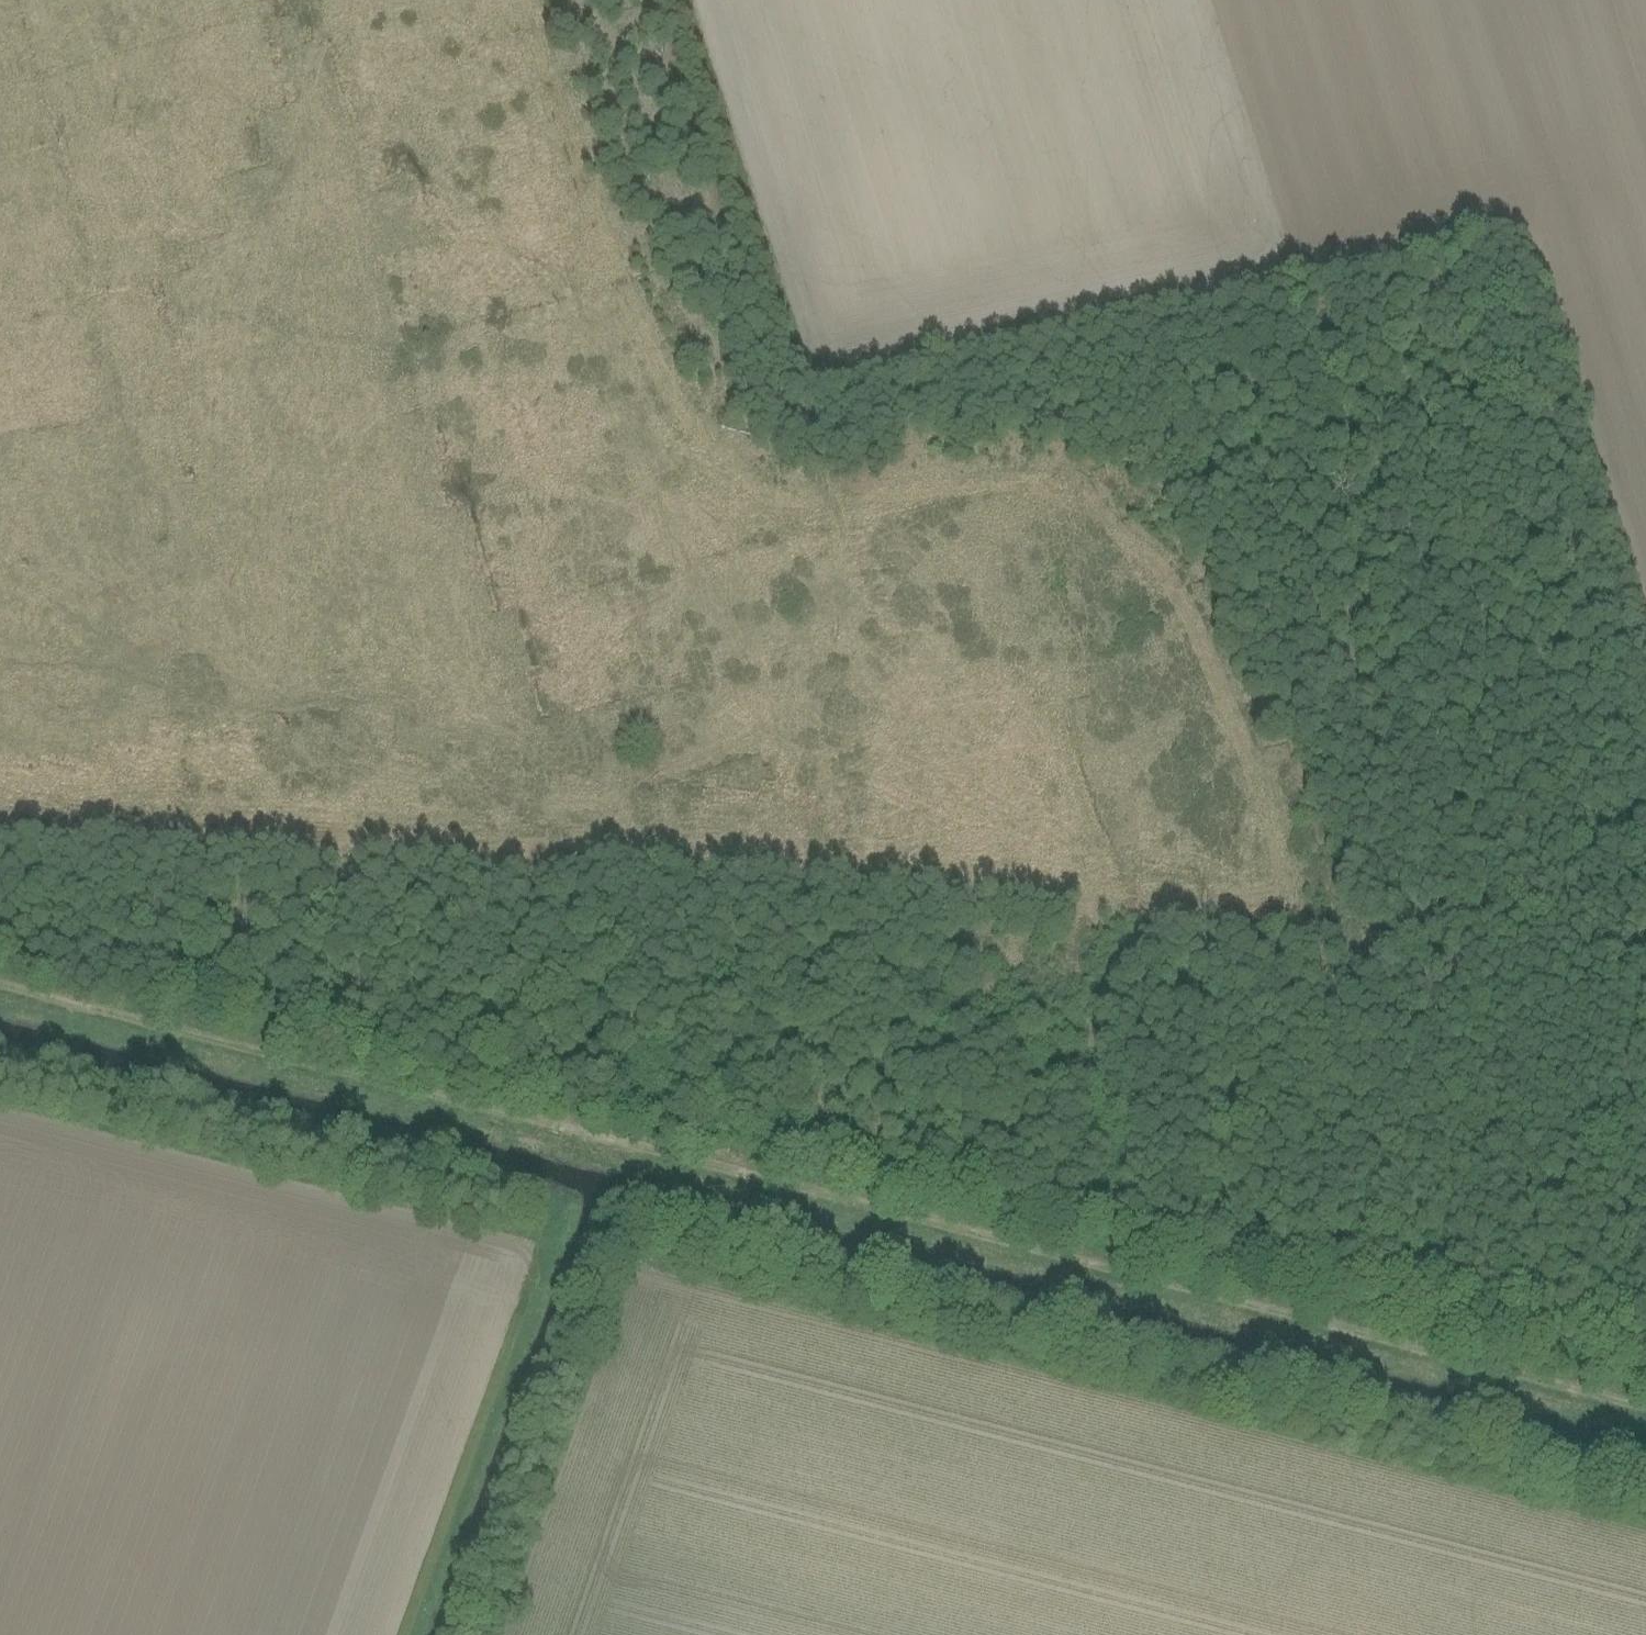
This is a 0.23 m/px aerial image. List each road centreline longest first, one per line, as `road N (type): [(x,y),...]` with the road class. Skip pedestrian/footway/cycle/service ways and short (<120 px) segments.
road 1 (track): [(1645,1401),(1222,1286),(315,1068),(0,982)]

